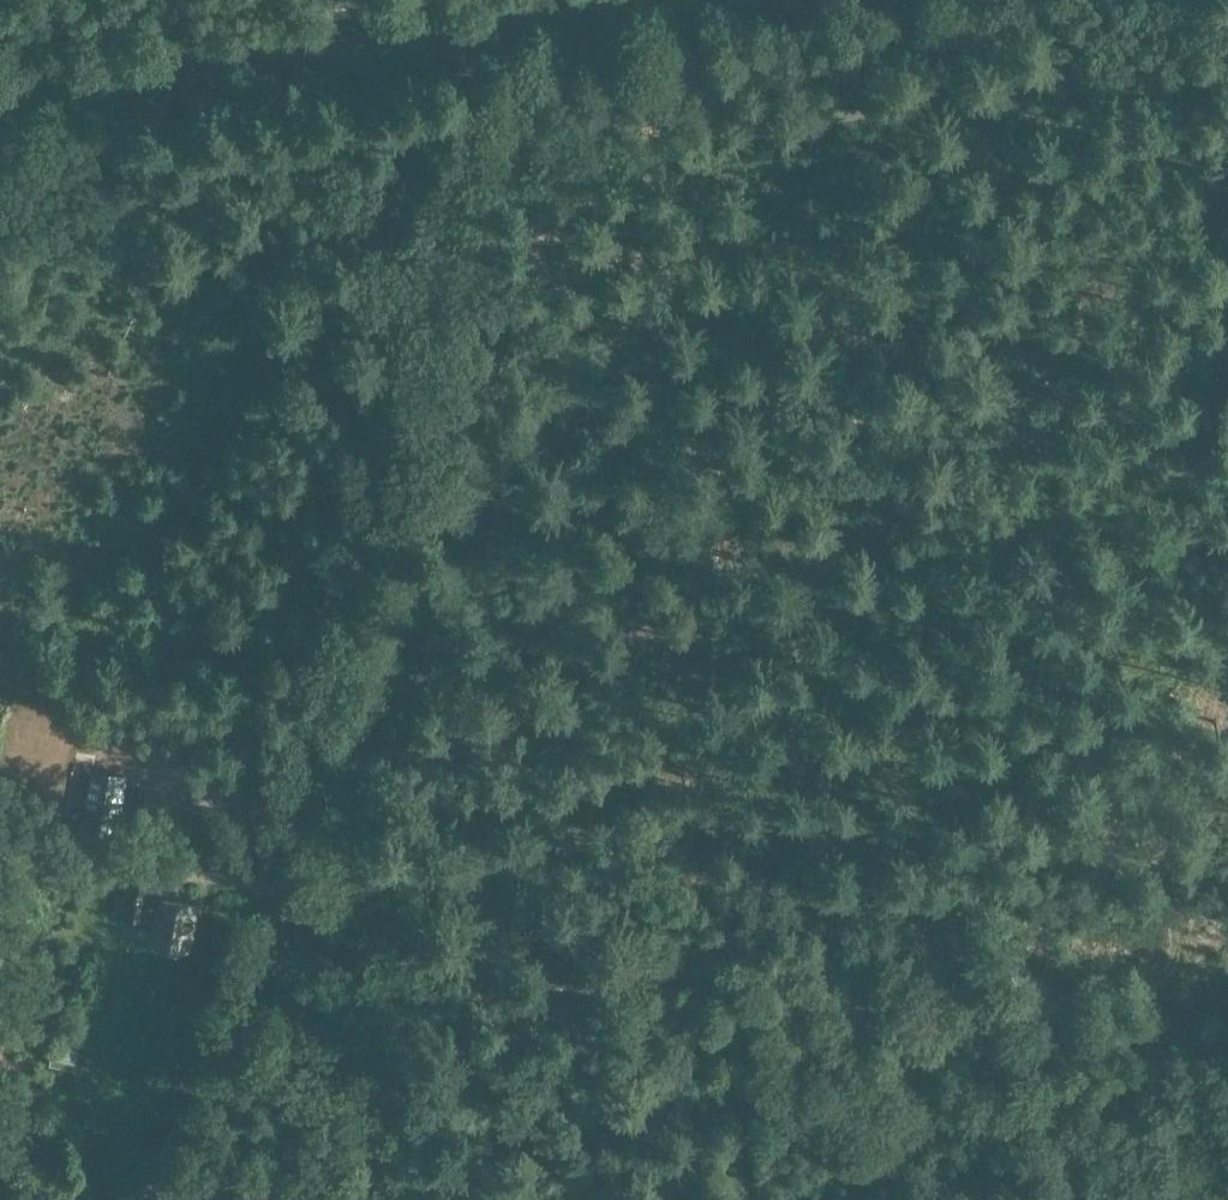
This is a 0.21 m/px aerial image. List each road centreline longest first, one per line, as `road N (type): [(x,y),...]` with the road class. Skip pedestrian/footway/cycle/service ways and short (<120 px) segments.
road 1 (track): [(474,39),(478,69),(434,272),(402,571),(368,722),(261,991),(227,1199)]
road 2 (primary): [(0,103),(763,0)]

